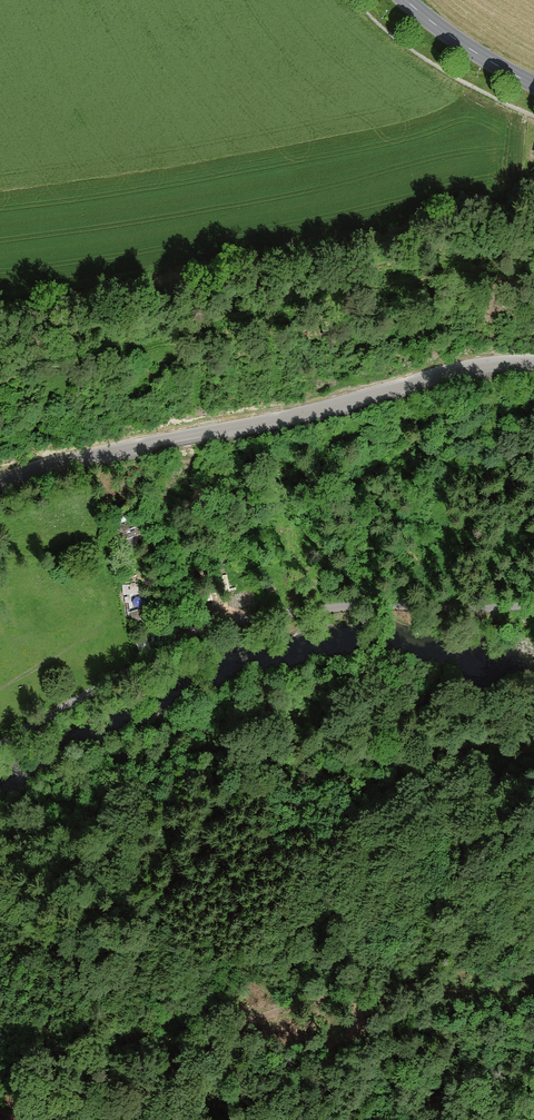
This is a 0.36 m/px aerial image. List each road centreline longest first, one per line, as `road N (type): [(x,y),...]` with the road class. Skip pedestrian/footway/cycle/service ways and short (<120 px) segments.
road 1 (unclassified): [(0,742),(195,633),(229,622),(357,605),(533,605)]
road 2 (unclassified): [(0,481),(488,364),(533,364)]
road 3 (track): [(533,271),(403,268),(147,342),(0,368)]
road 4 (track): [(533,746),(111,756)]
road 5 (secondary): [(407,0),(533,85)]

